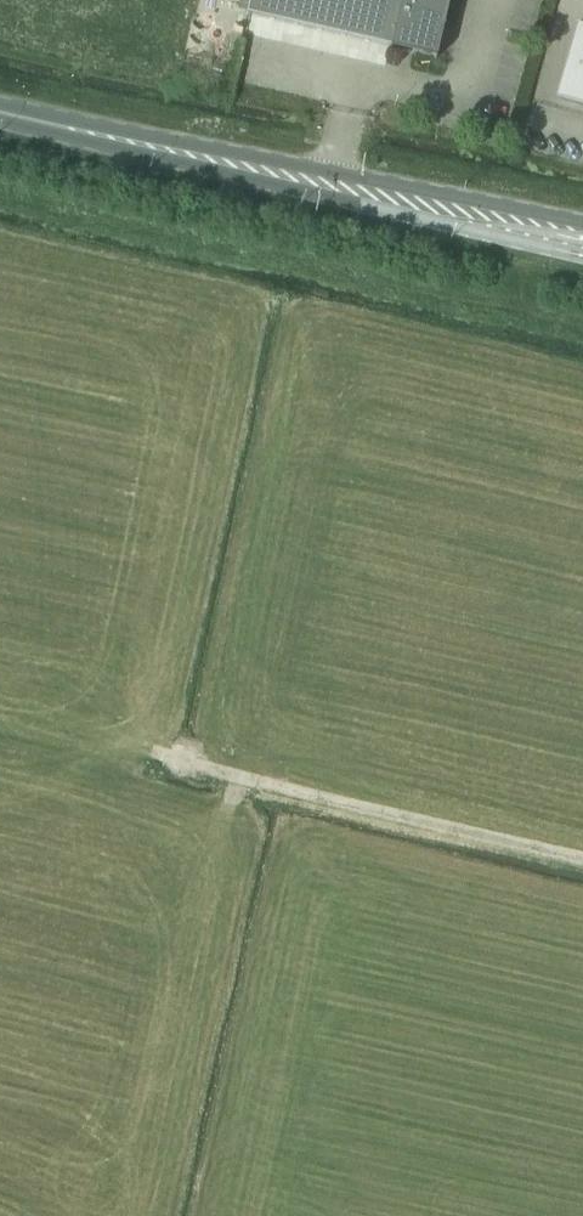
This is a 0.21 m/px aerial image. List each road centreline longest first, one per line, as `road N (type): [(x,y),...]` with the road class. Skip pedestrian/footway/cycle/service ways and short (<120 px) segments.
road 1 (primary): [(582,243),(0,117)]
road 2 (track): [(157,751),(582,860)]

